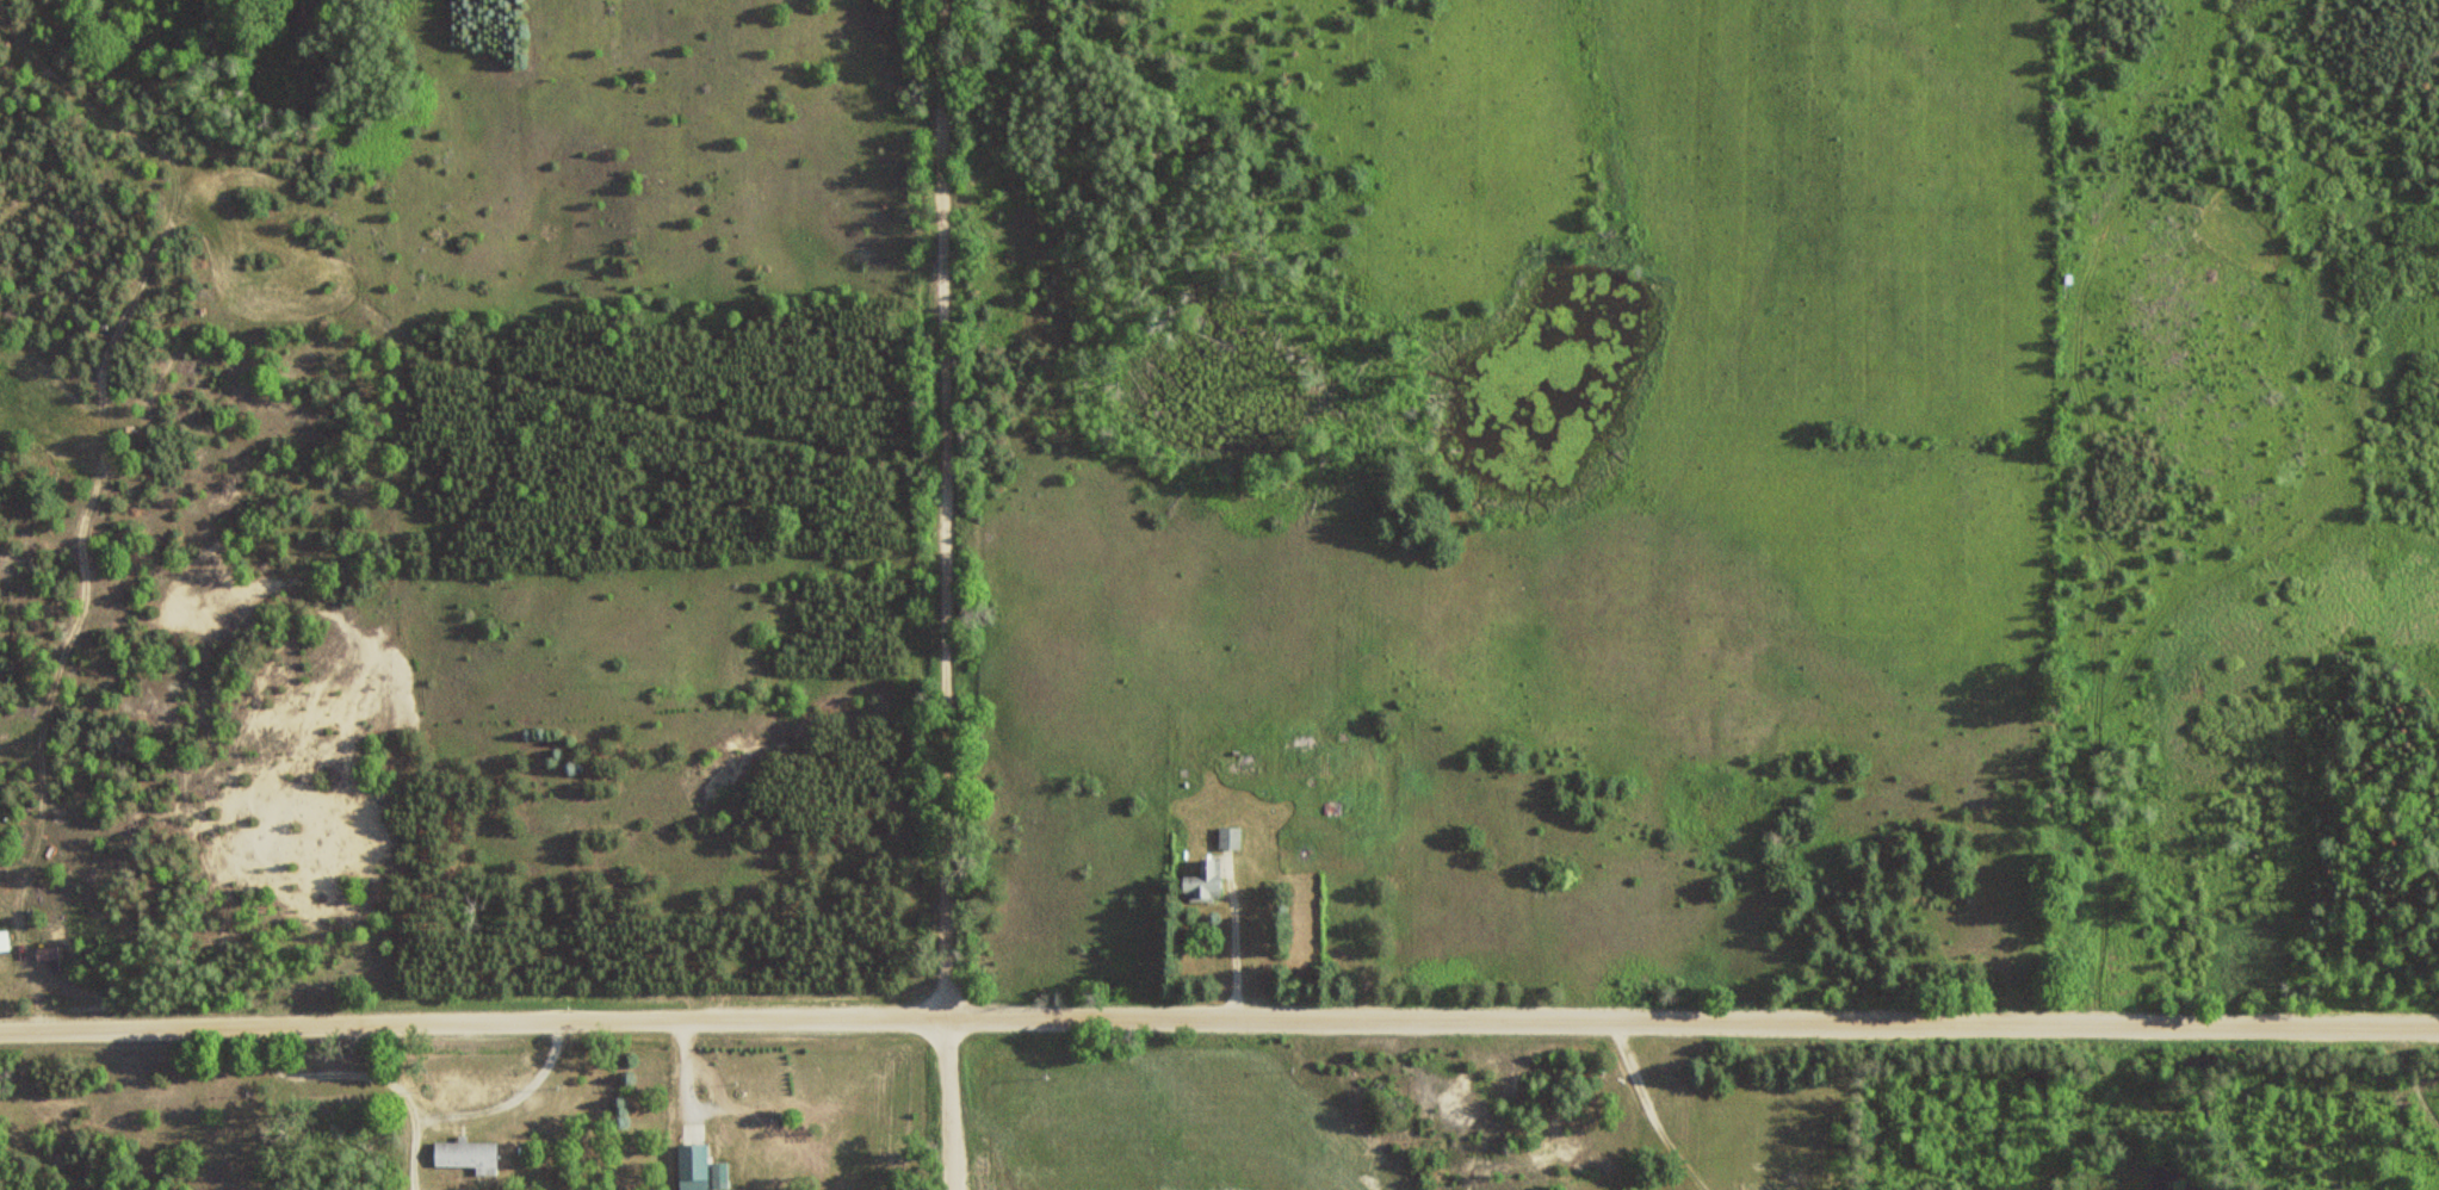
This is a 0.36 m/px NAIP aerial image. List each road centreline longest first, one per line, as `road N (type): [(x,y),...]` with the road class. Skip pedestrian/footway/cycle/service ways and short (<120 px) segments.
road 1 (residential): [(2438,1027),(947,1016),(0,1030)]
road 2 (residential): [(947,1016),(946,0)]
road 3 (residential): [(948,1189),(947,1016)]

